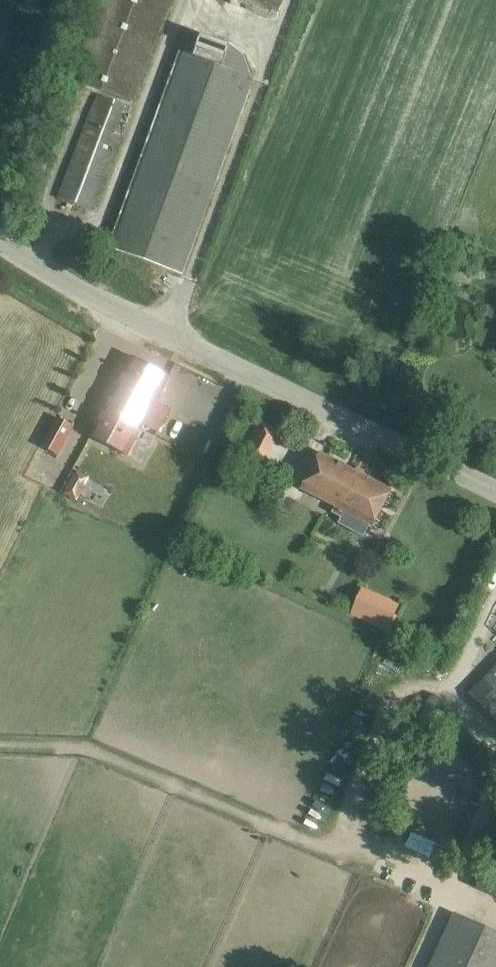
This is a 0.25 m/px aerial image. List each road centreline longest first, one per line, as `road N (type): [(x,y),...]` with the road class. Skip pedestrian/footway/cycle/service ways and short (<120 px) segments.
road 1 (unclassified): [(495,486),(175,346),(0,241)]

